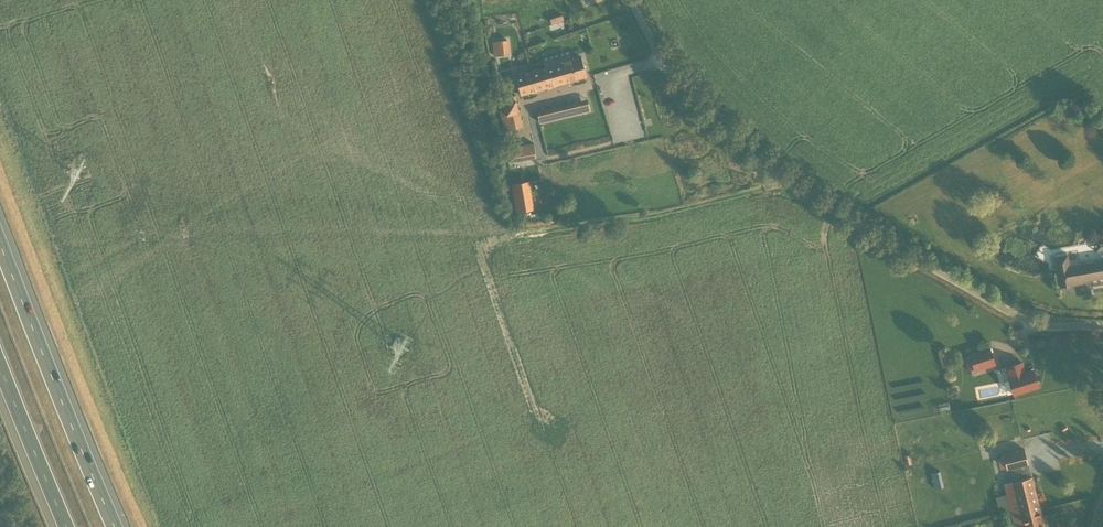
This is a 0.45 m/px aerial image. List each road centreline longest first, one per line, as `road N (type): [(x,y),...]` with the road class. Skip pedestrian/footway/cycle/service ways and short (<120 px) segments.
road 1 (unclassified): [(1102,327),(1029,325),(794,180),(666,56),(632,0)]
road 2 (motorway): [(124,526),(0,228)]
road 3 (track): [(515,234),(667,214),(794,180)]
road 4 (motorway): [(0,338),(78,526)]

